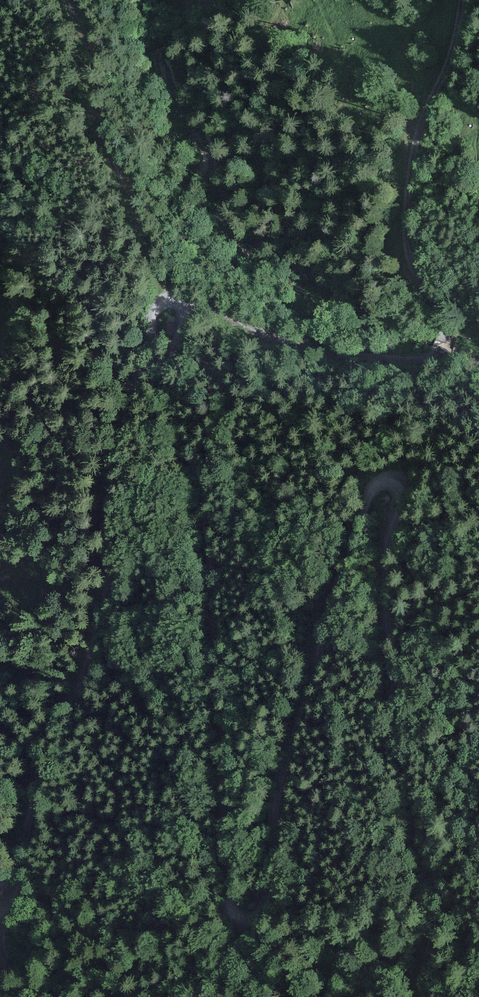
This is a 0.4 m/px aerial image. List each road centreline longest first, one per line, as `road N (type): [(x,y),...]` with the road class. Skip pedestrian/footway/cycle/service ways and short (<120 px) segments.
road 1 (track): [(4,911),(27,862),(48,734),(88,673),(108,465),(146,316),(169,300),(186,312),(171,396),(204,484),(219,745),(238,882),(234,905),(240,917),(249,916),(271,893),(346,555),(373,492),(398,482),(404,500),(388,570),(398,705),(429,854),(466,924),(478,977)]
road 2 (track): [(454,0),(398,210),(446,327),(436,355),(335,354),(285,342),(208,306),(186,312)]

